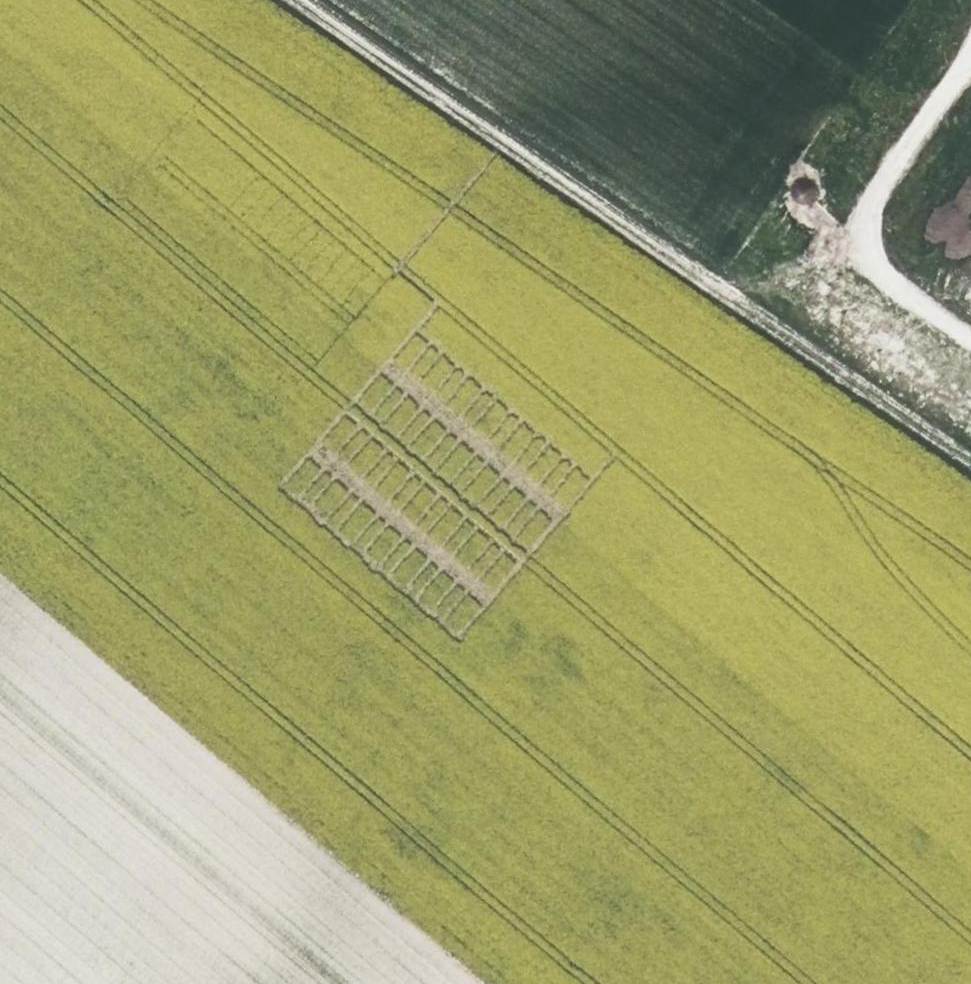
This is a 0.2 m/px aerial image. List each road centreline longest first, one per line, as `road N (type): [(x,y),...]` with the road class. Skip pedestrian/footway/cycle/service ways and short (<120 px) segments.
road 1 (track): [(302,0),(970,461)]

